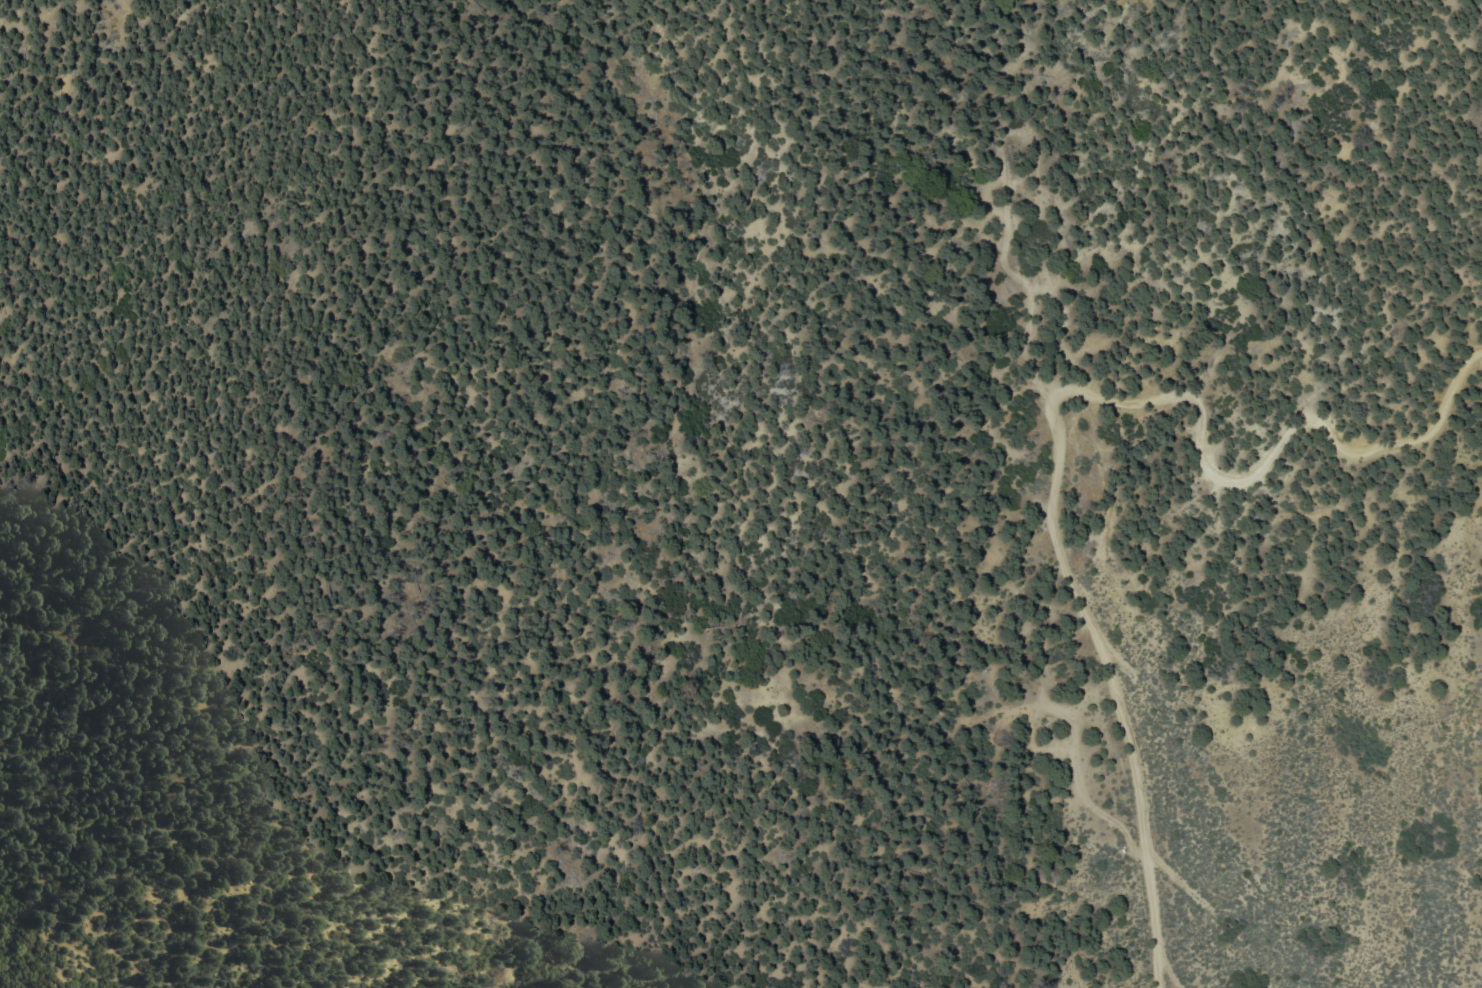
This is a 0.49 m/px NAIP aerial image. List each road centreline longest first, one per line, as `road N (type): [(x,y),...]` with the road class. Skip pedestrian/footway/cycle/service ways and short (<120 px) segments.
road 1 (track): [(1165,987),(1133,733),(1060,543),(1062,441),(1054,396),(1122,406),(1156,394),(1192,401),(1203,410),(1213,464),(1227,479),(1243,481),(1300,421),(1314,421),(1359,454),(1416,443),(1439,426),(1481,359)]

